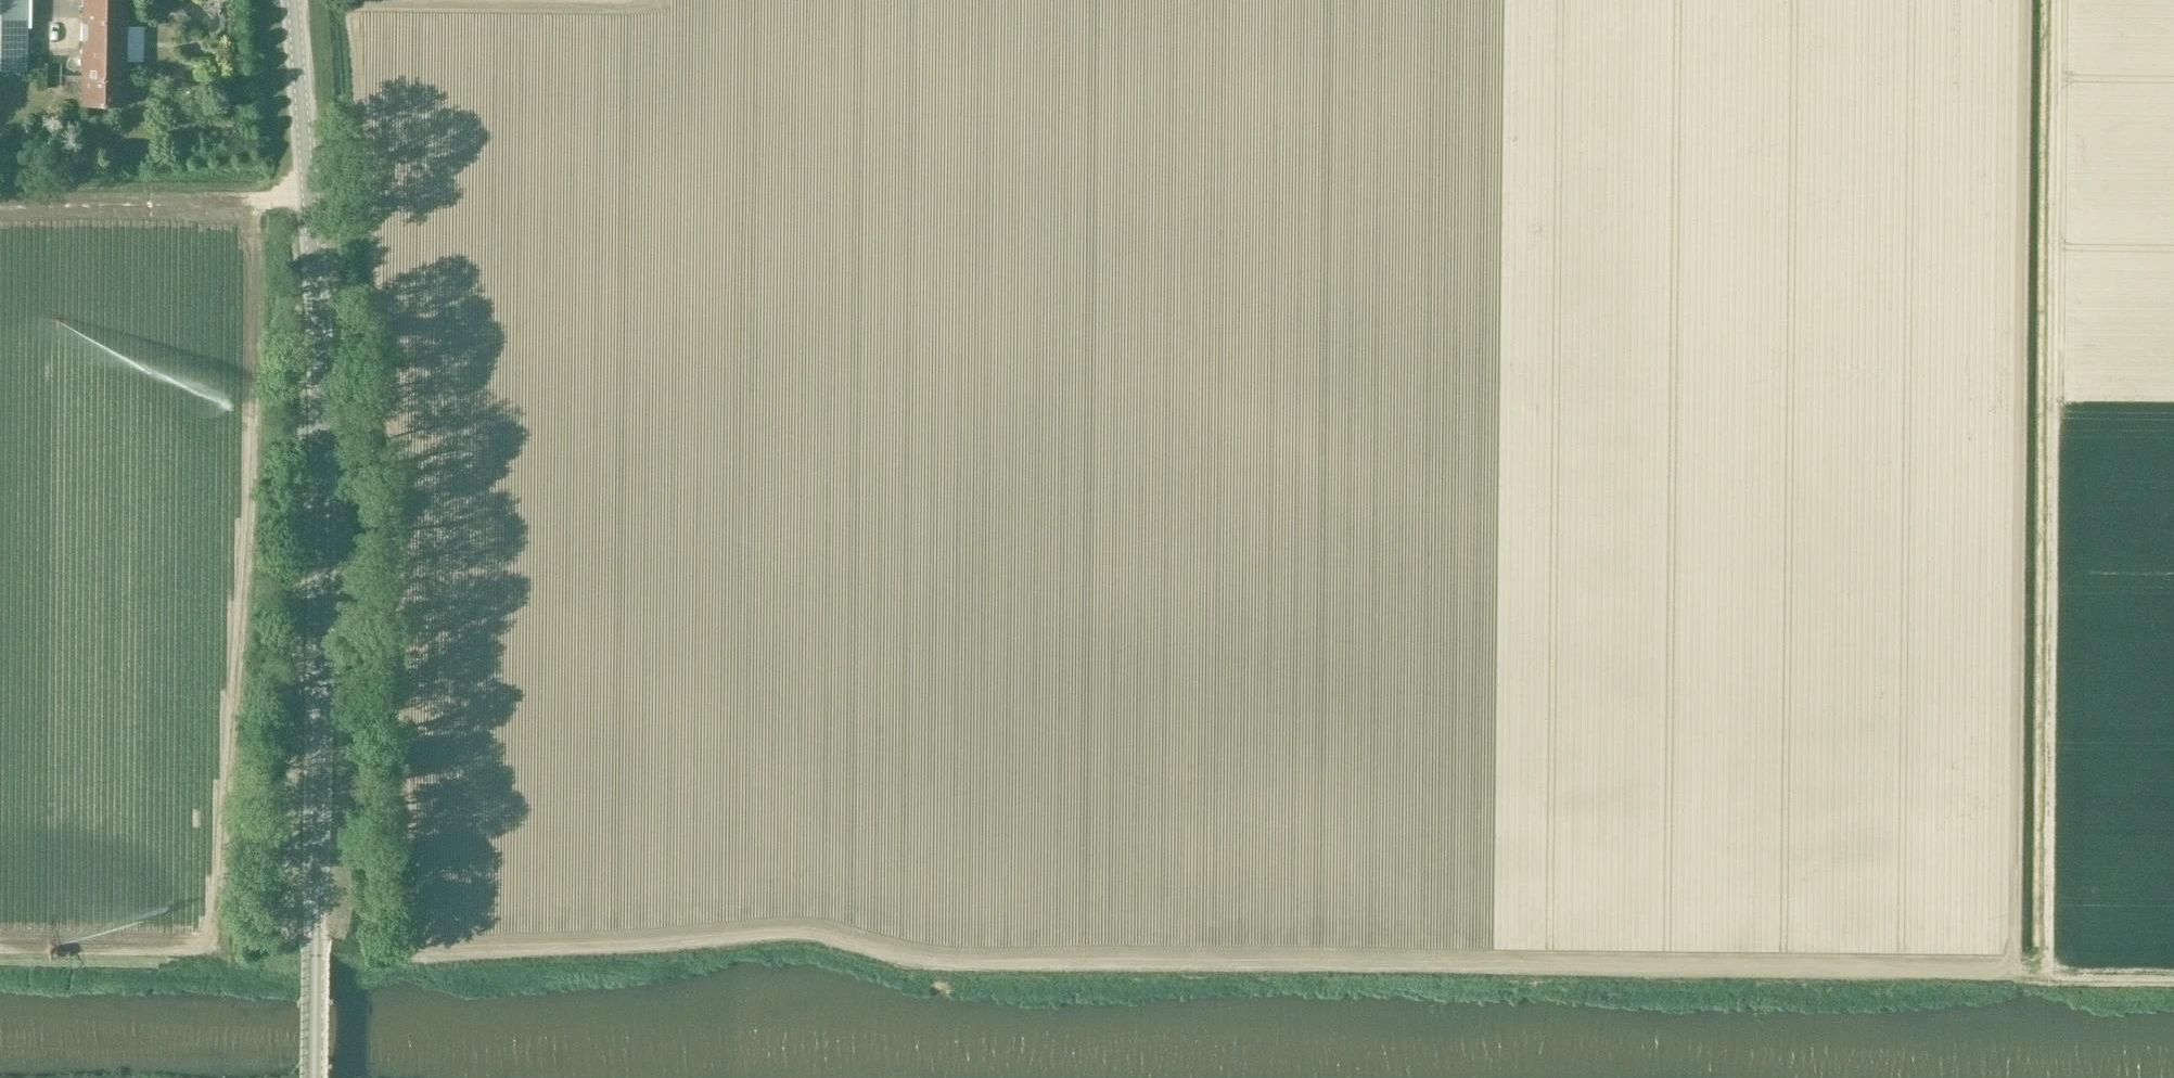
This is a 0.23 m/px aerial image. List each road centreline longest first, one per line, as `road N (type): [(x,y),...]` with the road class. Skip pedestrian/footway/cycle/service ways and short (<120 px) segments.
road 1 (unclassified): [(313,1077),(323,454),(293,0)]

